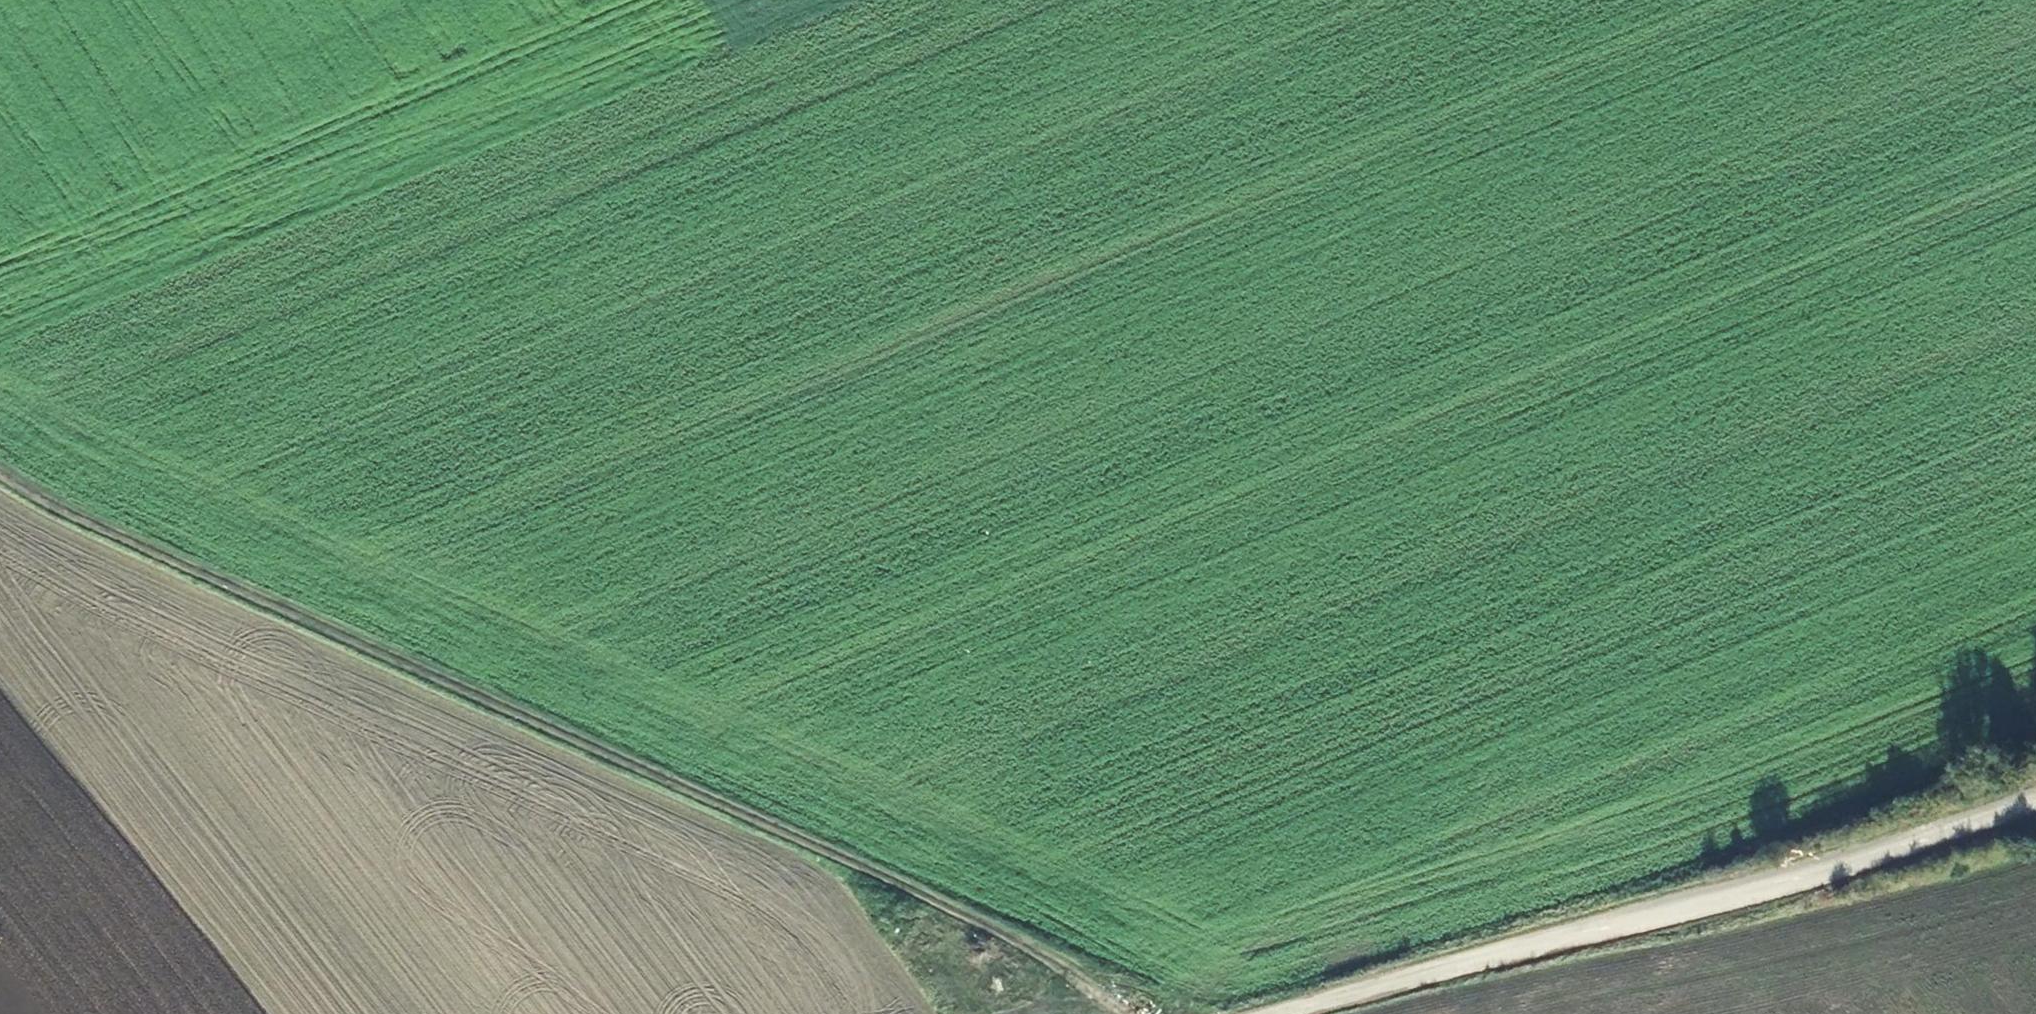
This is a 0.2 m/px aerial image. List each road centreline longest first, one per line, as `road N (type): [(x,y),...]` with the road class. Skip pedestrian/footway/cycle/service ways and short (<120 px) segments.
road 1 (track): [(0,473),(134,543),(902,883),(1140,1013)]
road 2 (track): [(2035,799),(1857,861),(1282,1013)]

